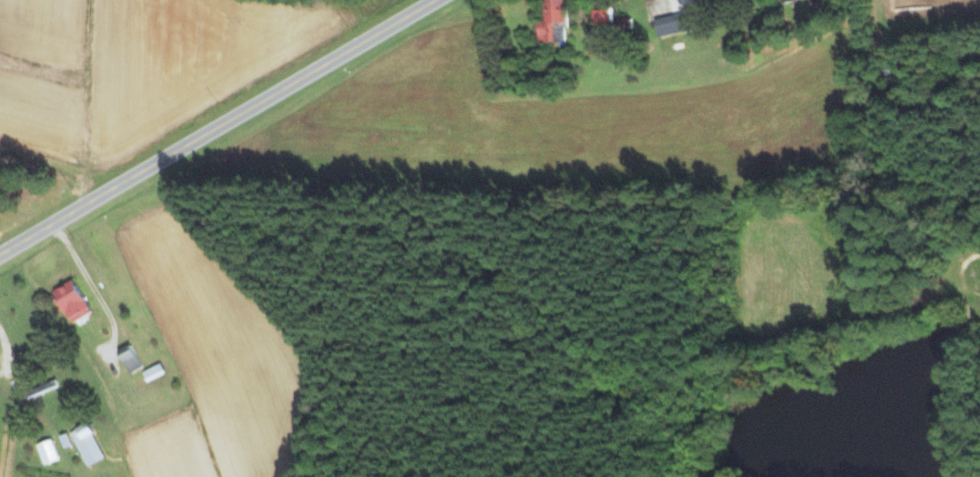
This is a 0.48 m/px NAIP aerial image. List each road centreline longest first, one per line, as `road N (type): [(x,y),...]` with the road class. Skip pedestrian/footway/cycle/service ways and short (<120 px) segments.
road 1 (primary): [(0,254),(432,0)]

